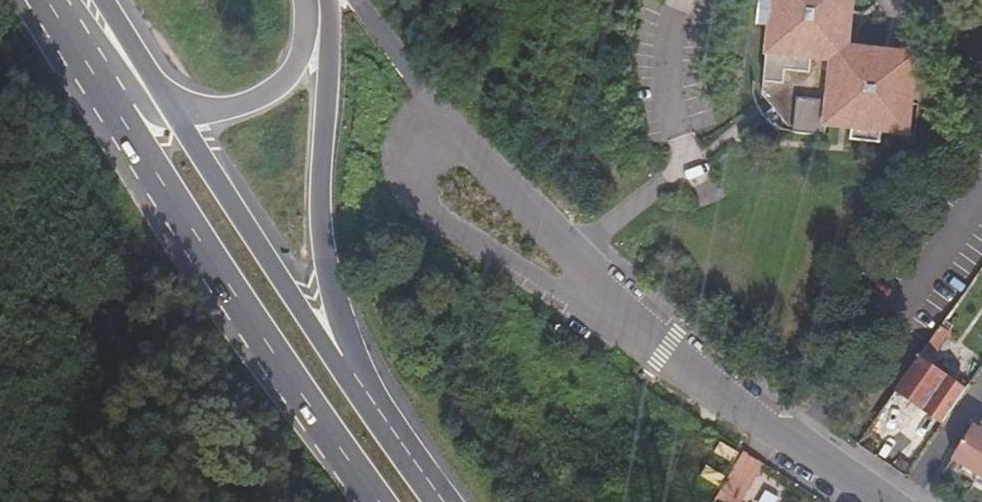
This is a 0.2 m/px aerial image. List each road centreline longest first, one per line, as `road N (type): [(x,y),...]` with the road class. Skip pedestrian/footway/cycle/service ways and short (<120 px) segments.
road 1 (primary): [(111,107),(220,281),(377,501)]
road 2 (tertiary): [(608,293),(892,501)]
road 3 (primary): [(338,361),(324,253),(320,20)]
road 4 (primary): [(338,361),(172,108)]
road 5 (unclassified): [(447,125),(422,177),(427,204),(555,287),(608,293)]
road 6 (tertiary): [(608,293),(447,125)]
road 7 (primary): [(172,108),(251,103),(282,82),(320,20)]
road 8 (primary): [(442,501),(338,361)]
road 9 (tertiary): [(447,125),(355,0)]
road 10 (primary): [(172,108),(104,0)]
road 11 (primary): [(45,0),(111,107)]

